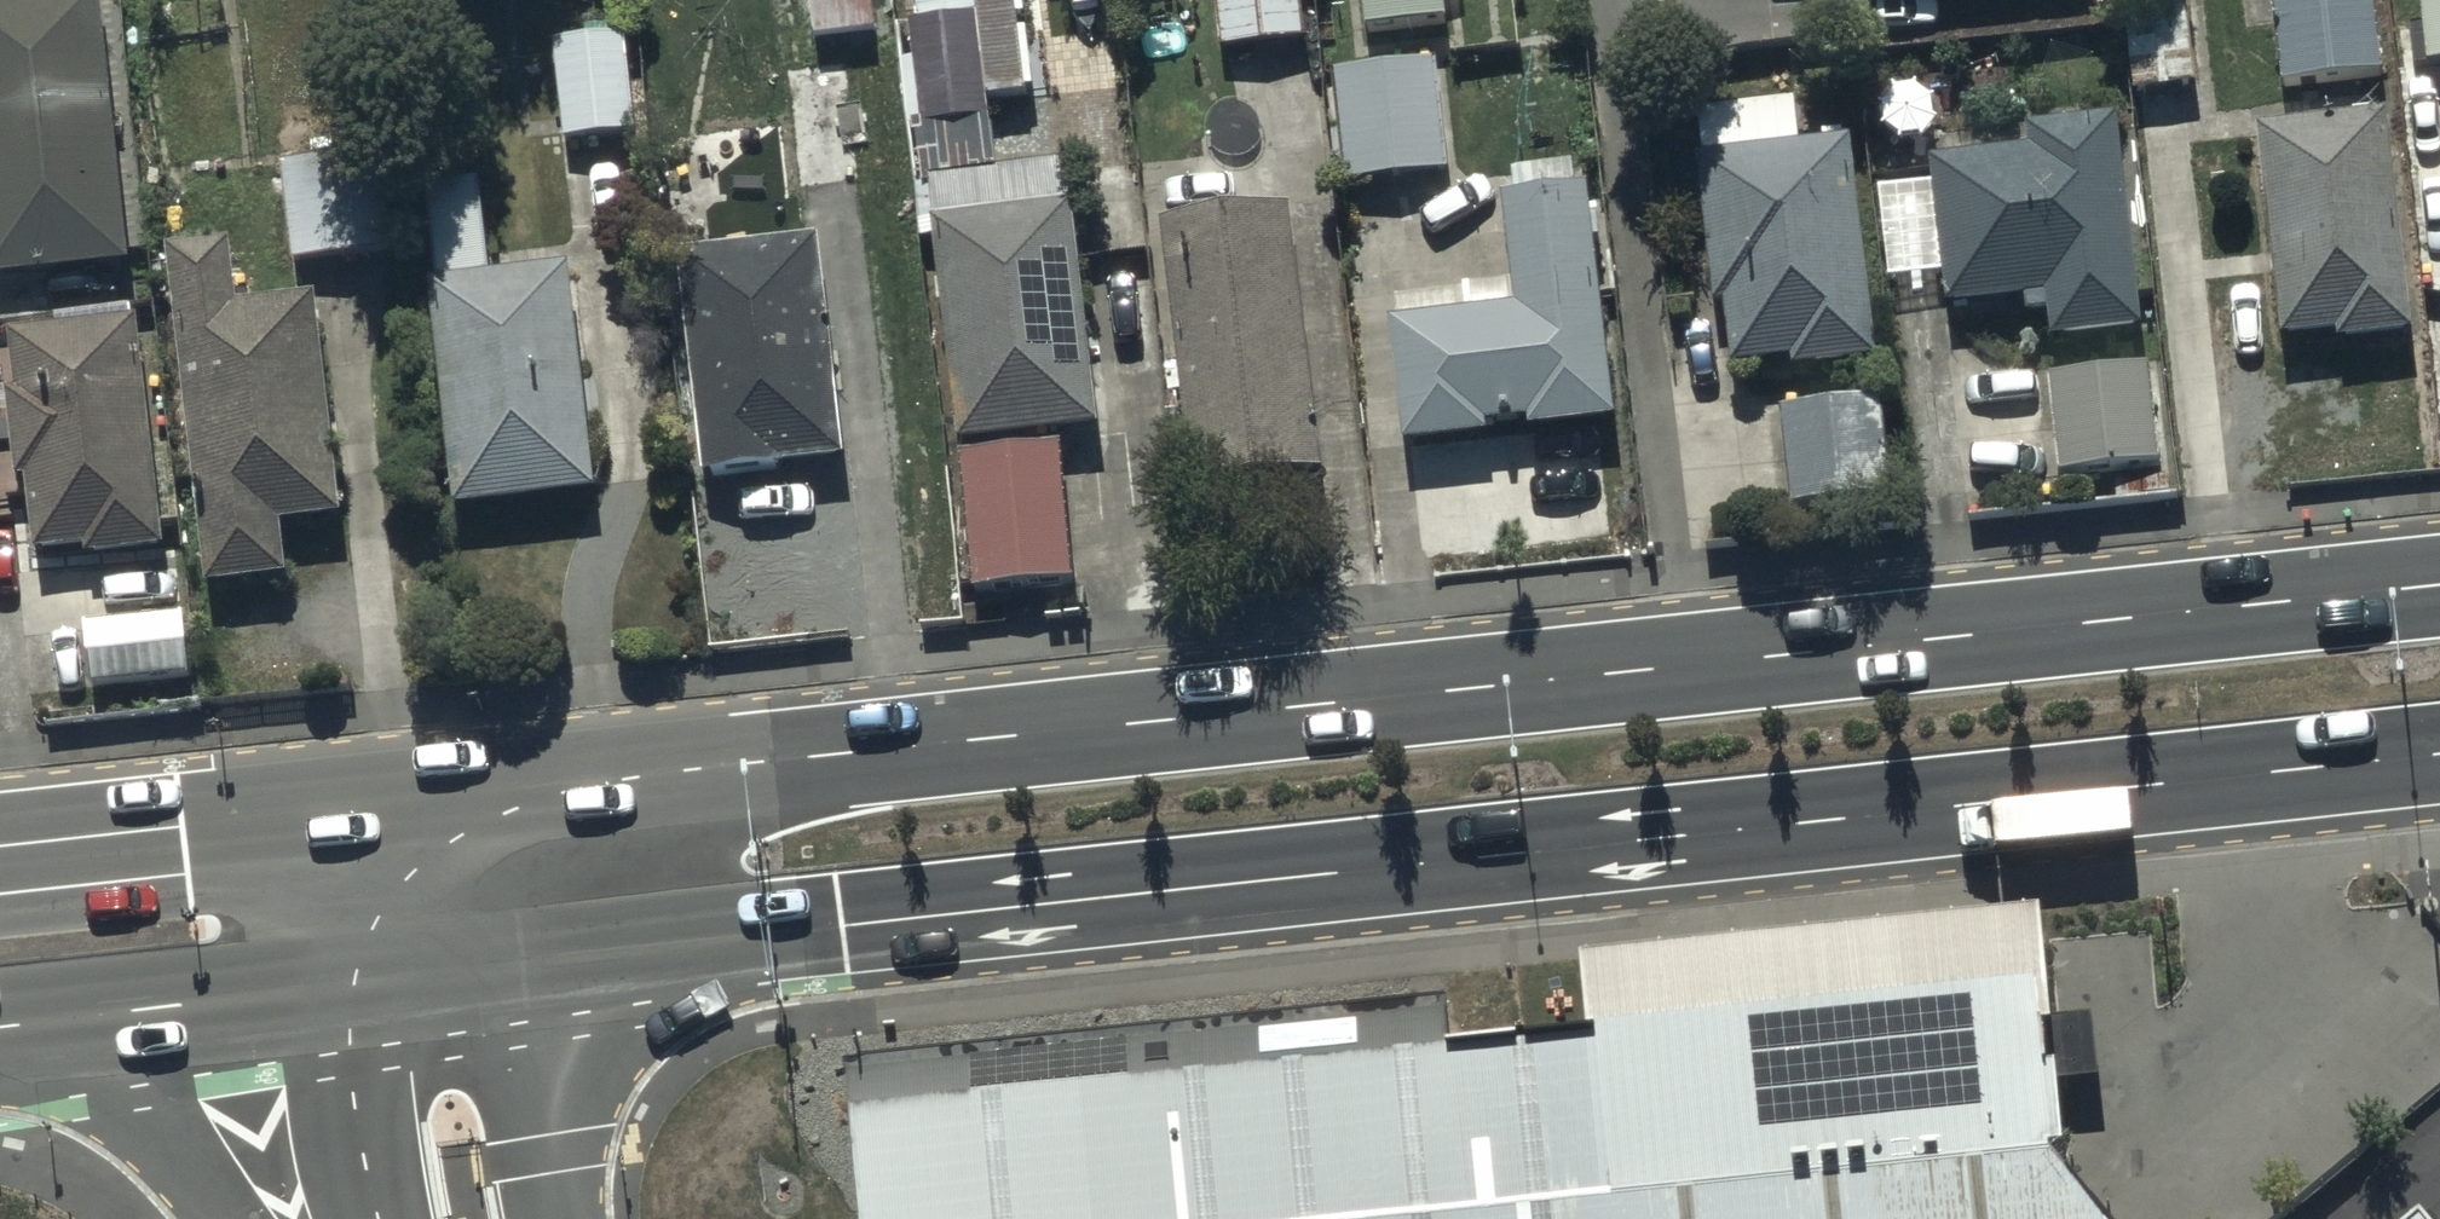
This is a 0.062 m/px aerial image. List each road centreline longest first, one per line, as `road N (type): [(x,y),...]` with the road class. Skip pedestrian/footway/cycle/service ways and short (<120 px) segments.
road 1 (primary): [(482,789),(2439,584)]
road 2 (primary): [(2439,754),(581,951)]
road 3 (primary): [(0,842),(470,791)]
road 4 (primary): [(288,1218),(230,1183),(165,1113),(21,1015)]
road 5 (primary): [(355,975),(21,1015)]
road 6 (tertiary): [(581,951),(549,1153),(554,1218)]
road 7 (tertiary): [(348,1218),(355,975)]
road 8 (primary): [(581,951),(355,975)]
road 9 (tertiary): [(355,975),(406,870),(470,791)]
road 10 (tertiary): [(482,789),(548,843),(577,895),(581,951)]

